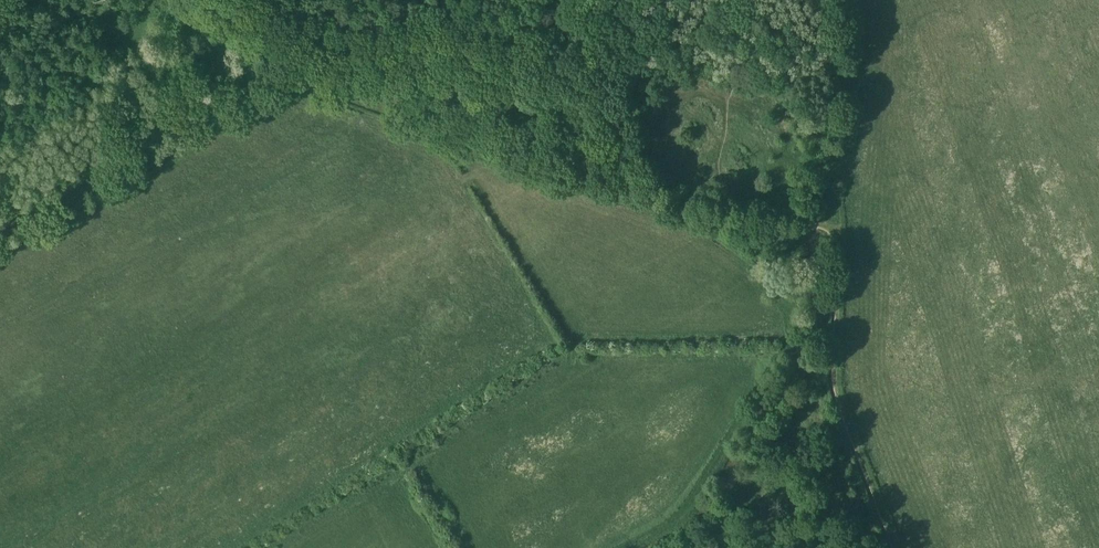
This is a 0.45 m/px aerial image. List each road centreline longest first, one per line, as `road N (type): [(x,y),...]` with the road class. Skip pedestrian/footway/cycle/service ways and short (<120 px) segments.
road 1 (track): [(740,222),(308,62)]
road 2 (track): [(891,547),(833,383),(841,243),(834,232),(740,222)]
road 3 (track): [(308,62),(0,245)]

